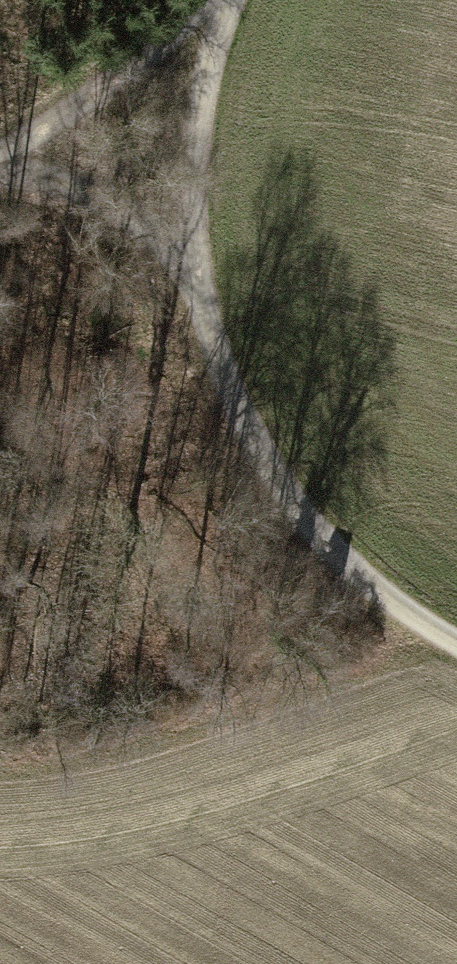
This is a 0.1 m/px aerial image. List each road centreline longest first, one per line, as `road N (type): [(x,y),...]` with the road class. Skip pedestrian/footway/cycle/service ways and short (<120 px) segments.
road 1 (track): [(456,645),(385,599),(313,530),(248,427),(218,358),(198,280),(193,191),(202,104),(232,0)]
road 2 (track): [(452,643),(149,755),(0,783)]
road 3 (track): [(0,150),(40,129),(209,0)]
road 4 (track): [(0,168),(55,175),(114,199),(198,280)]

